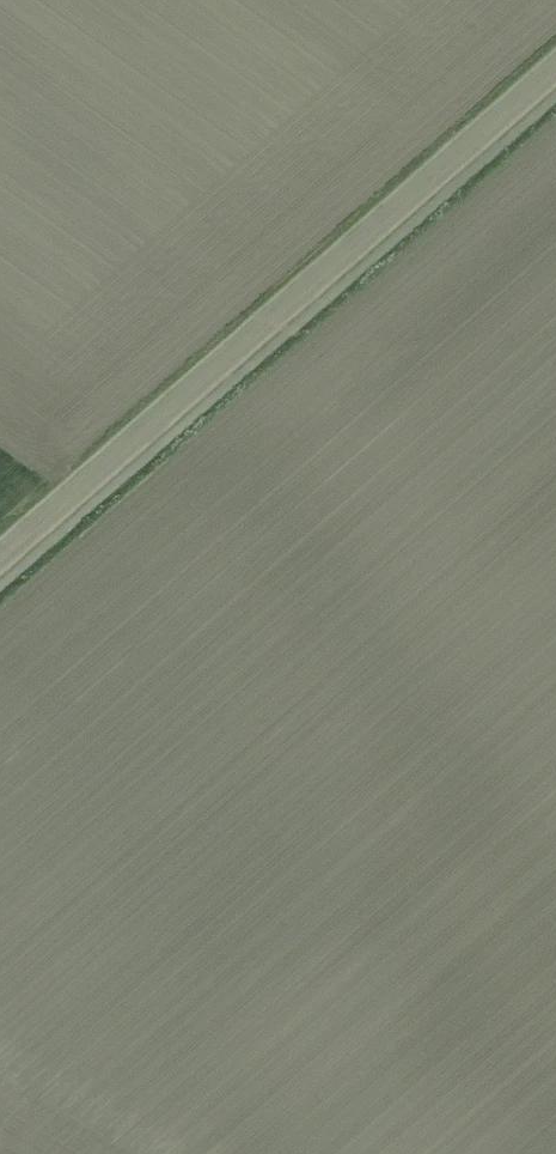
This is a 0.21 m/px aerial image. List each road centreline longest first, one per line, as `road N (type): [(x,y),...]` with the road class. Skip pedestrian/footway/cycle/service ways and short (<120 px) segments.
road 1 (tertiary): [(555,74),(0,563)]

